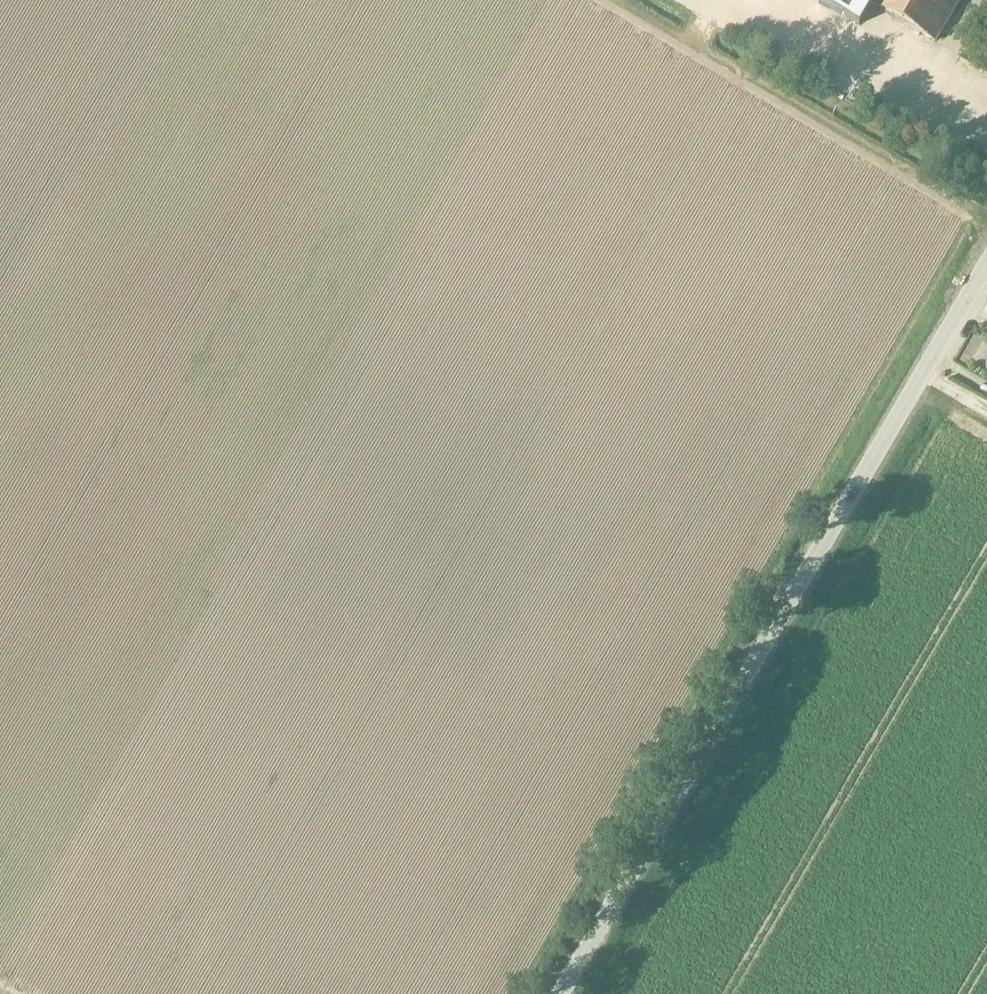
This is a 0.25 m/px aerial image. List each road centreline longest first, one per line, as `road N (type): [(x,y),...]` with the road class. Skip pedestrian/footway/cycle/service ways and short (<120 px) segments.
road 1 (unclassified): [(558,993),(986,261)]

